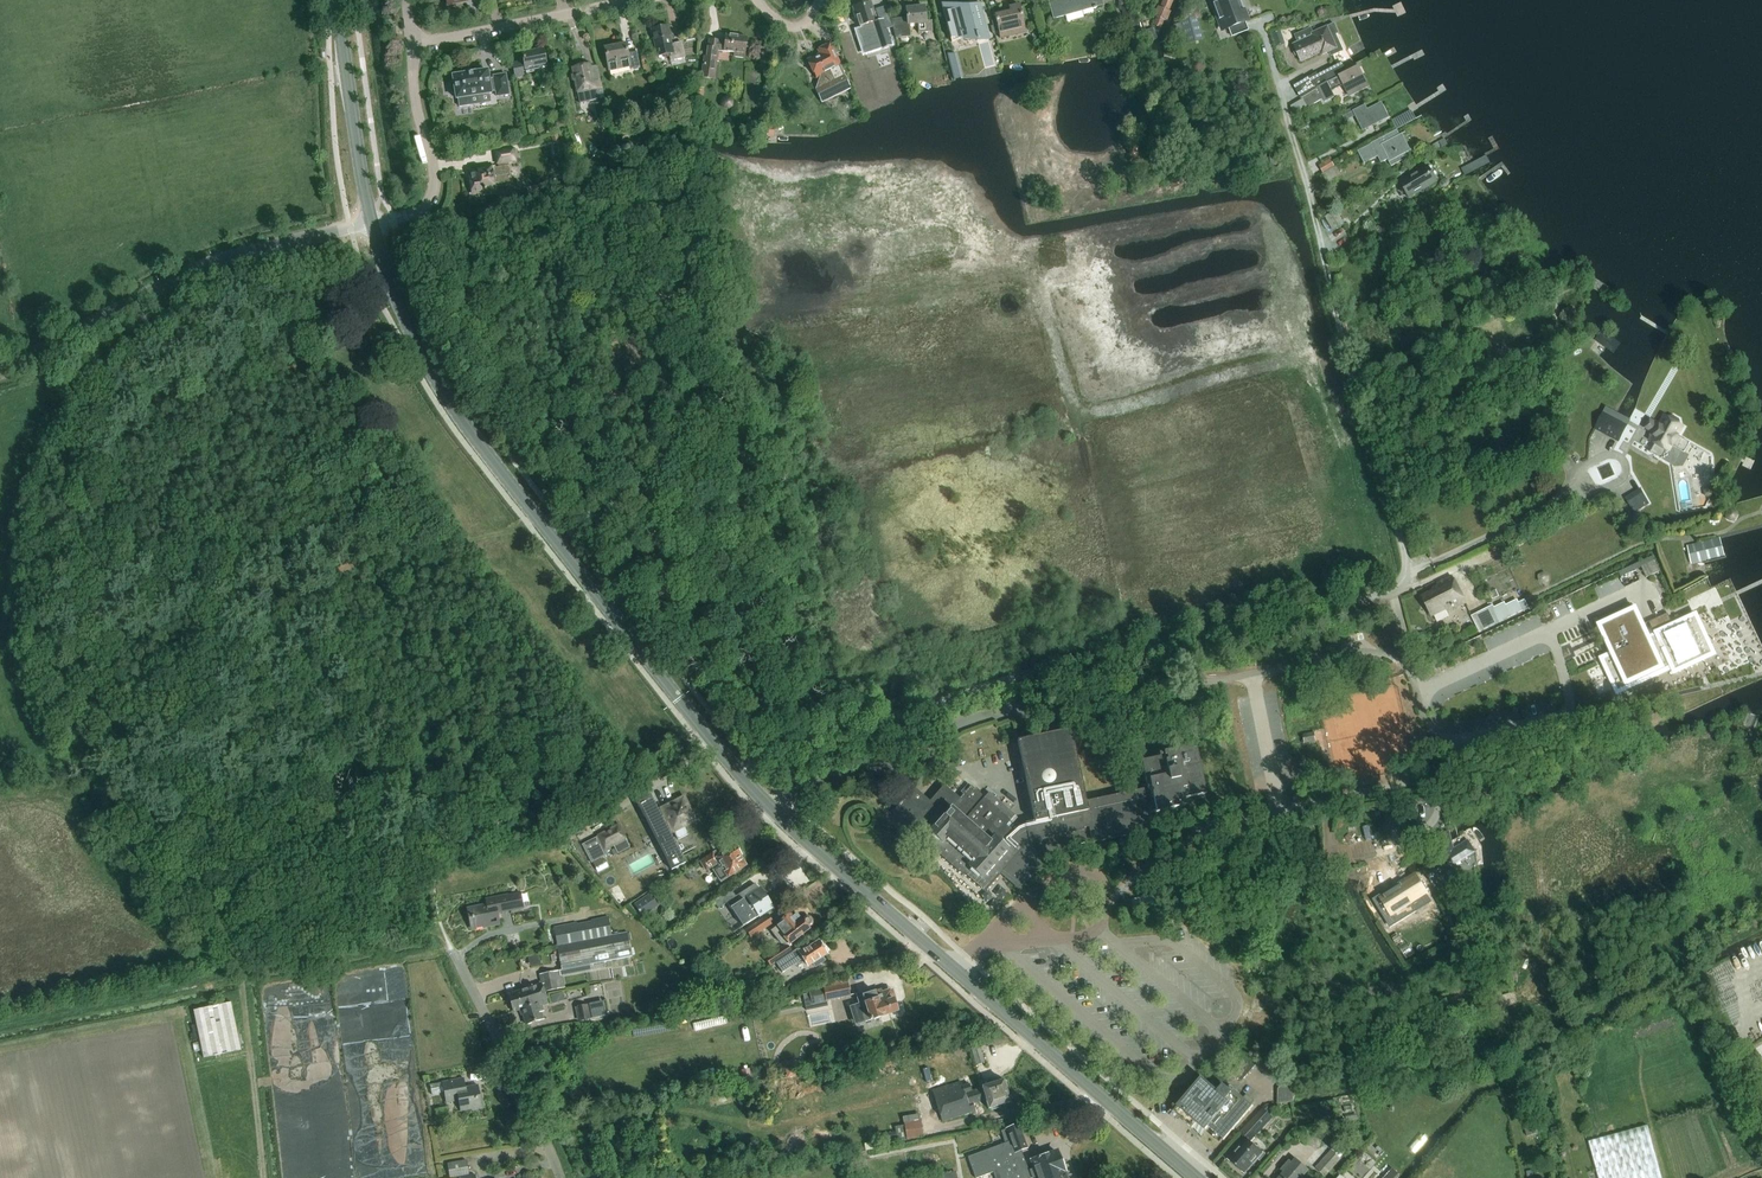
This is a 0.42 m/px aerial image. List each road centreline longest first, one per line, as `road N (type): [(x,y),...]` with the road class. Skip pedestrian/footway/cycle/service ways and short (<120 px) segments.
road 1 (unclassified): [(742,775),(786,750),(1008,679),(1362,599),(1405,580),(1268,35)]
road 2 (secondary): [(742,775),(468,428),(401,311),(372,224)]
road 3 (secondary): [(1201,1177),(828,860),(742,775)]
road 4 (unclassified): [(0,364),(208,266),(372,224)]
road 5 (track): [(1408,574),(1573,493),(1615,486),(1626,465),(1602,457)]
road 6 (residential): [(562,1177),(447,939)]
road 7 (unclassified): [(412,44),(636,0)]
road 8 (secondary): [(372,224),(338,0)]
road 9 (unclassified): [(394,218),(420,212),(435,188),(412,44)]

